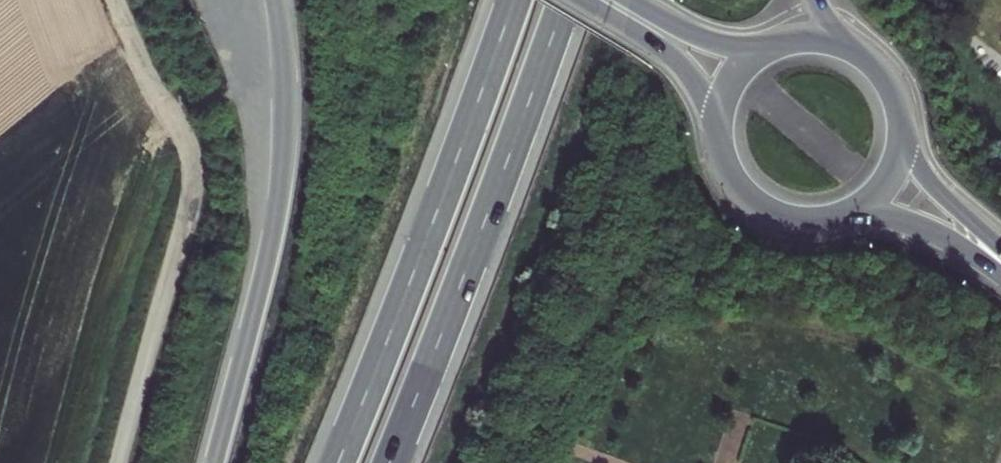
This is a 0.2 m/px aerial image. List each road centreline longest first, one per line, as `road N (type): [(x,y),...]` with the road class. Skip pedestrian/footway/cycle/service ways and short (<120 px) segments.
road 1 (trunk): [(517,0),(340,462)]
road 2 (trunk): [(391,462),(566,0)]
road 3 (trunk): [(276,0),(283,169),(215,462)]
road 4 (secondary): [(586,0),(684,69),(720,149)]
road 5 (secondary): [(796,40),(718,43),(633,0)]
road 6 (secondary): [(838,218),(893,217),(1000,267)]
road 7 (secondary): [(1000,251),(917,165),(901,121)]
road 8 (secondary): [(720,149),(738,187),(770,213),(810,222),(838,218)]
road 9 (secondary): [(796,40),(759,55),(731,84),(719,121),(720,149)]
road 10 (secondary): [(838,218),(883,186),(896,162),(901,121)]

